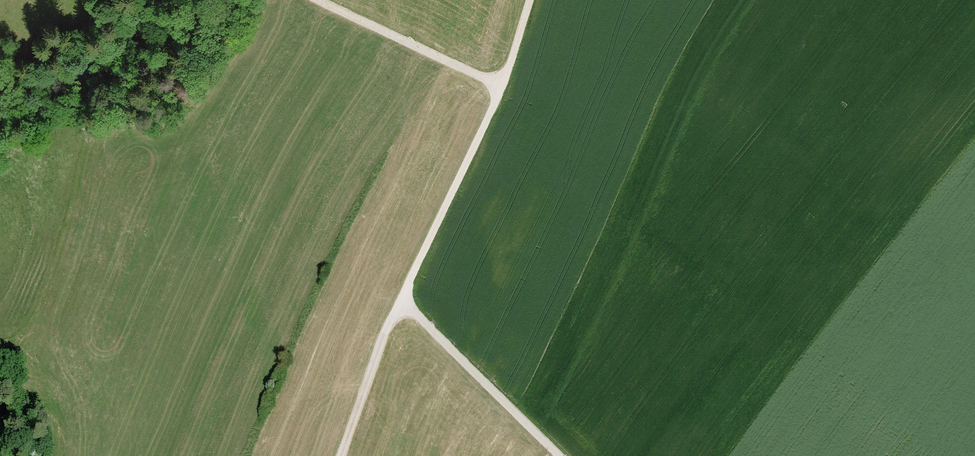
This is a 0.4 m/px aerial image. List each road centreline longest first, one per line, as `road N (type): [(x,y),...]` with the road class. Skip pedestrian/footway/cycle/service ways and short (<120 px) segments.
road 1 (track): [(560,455),(401,299),(502,86),(530,0)]
road 2 (track): [(502,86),(318,0)]
road 3 (track): [(401,299),(342,455)]

